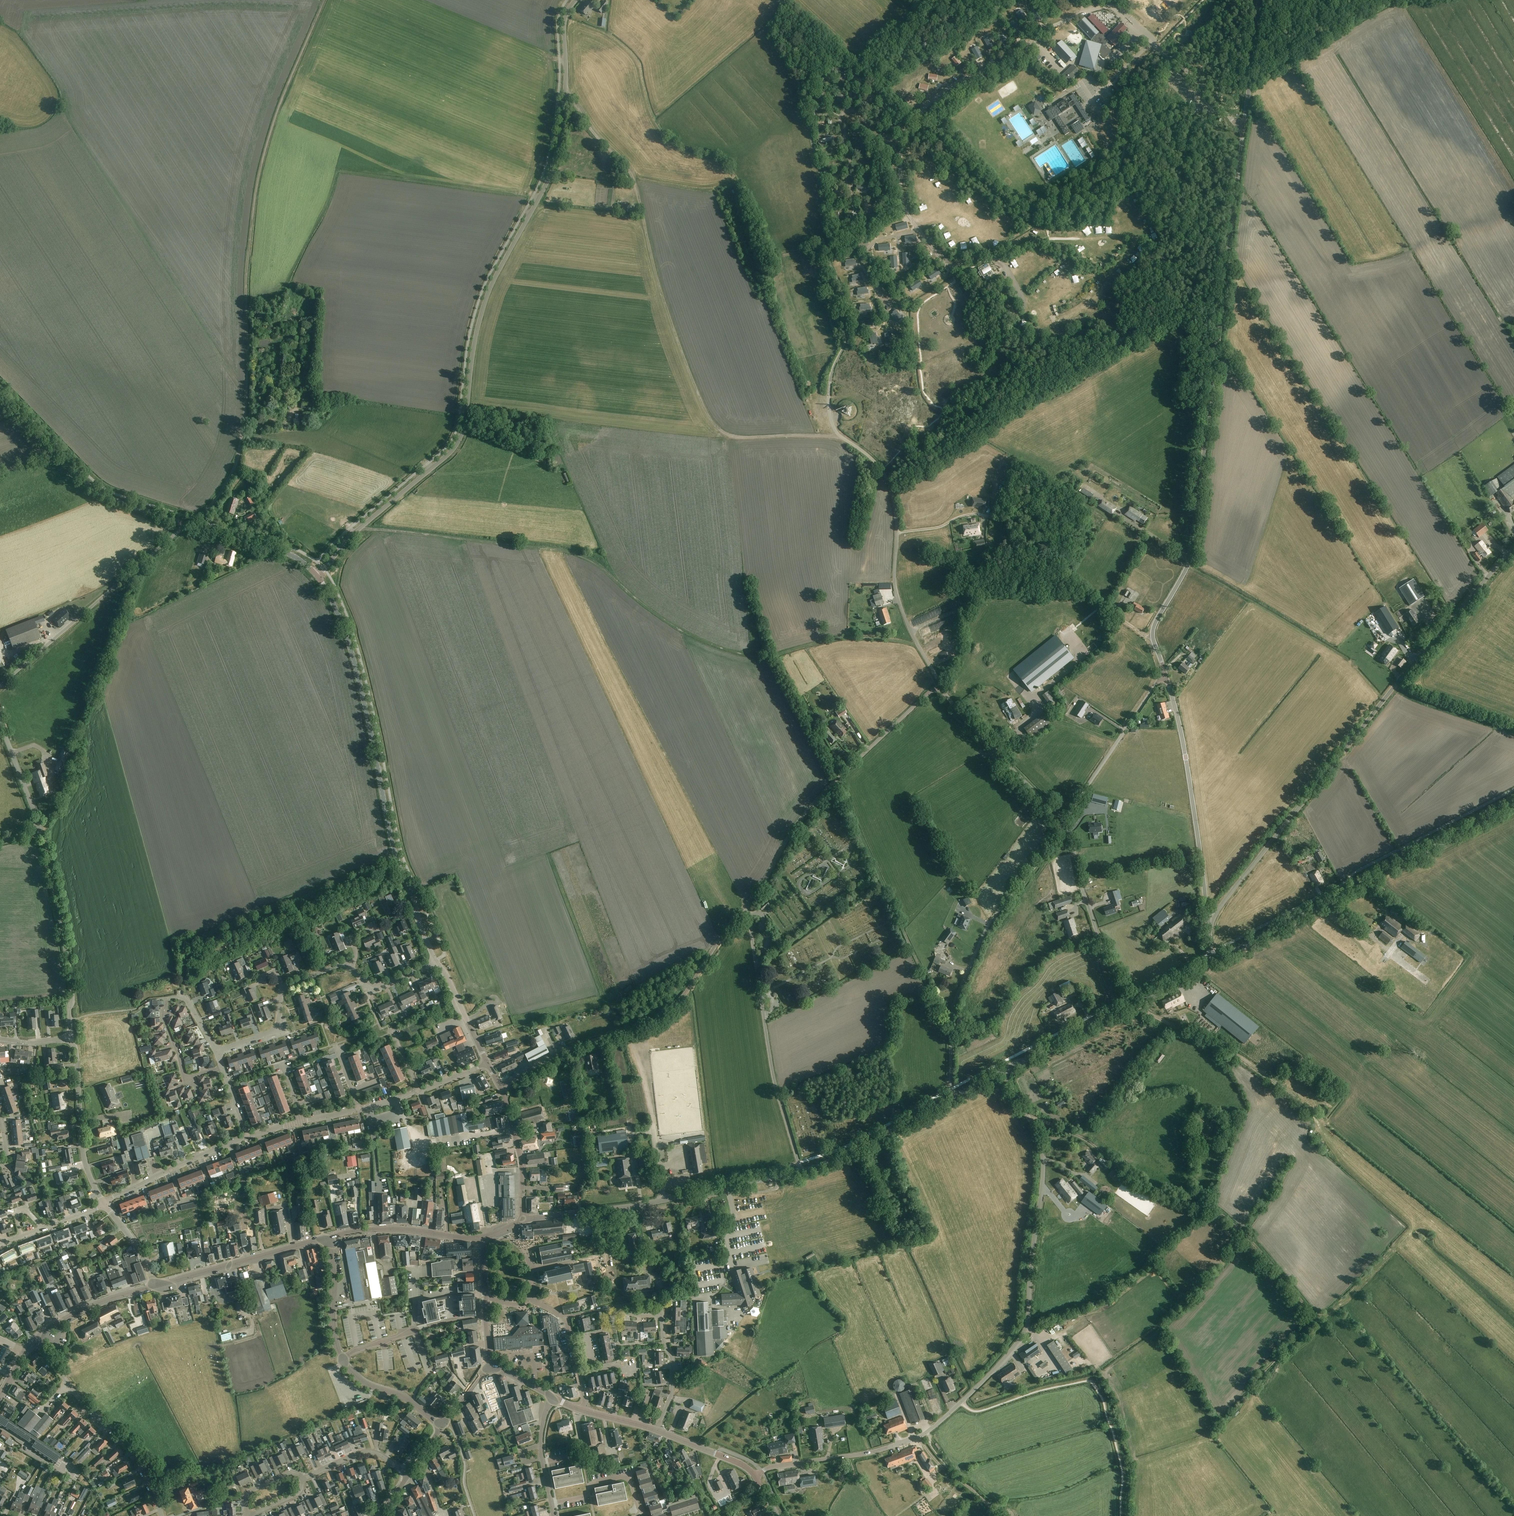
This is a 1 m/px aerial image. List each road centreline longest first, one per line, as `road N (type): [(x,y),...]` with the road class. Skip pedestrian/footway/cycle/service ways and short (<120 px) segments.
road 1 (unclassified): [(1164,671),(1154,630),(1190,557),(1261,0)]
road 2 (unclassified): [(318,575),(344,542),(461,434),(484,304),(554,162),(564,24),(575,0)]
road 3 (residential): [(755,1475),(918,1437),(1024,1333),(1044,1161),(1003,1072)]
road 4 (track): [(197,520),(238,456),(257,189),(326,0)]
road 5 (track): [(565,89),(632,178),(665,301),(718,428),(739,440),(839,435)]
road 6 (unclassified): [(1208,924),(1513,547)]
road 7 (track): [(1027,1114),(1093,1144),(1147,1190),(1220,1213),(1322,1315),(1408,1232)]
road 8 (track): [(350,528),(582,550),(683,631),(743,654),(777,655)]
road 9 (tertiary): [(435,962),(395,852),(349,644),(318,575)]
road 10 (tertiary): [(1214,962),(1513,805)]
road 11 (unclassified): [(940,683),(896,591),(890,487),(874,462),(835,429),(829,390)]
road 12 (residential): [(500,1087),(665,1012),(744,908)]
road 13 (track): [(396,855),(191,937),(186,1000)]
road 14 (tertiary): [(523,1221),(801,1171)]
road 15 (residential): [(801,1171),(773,1073),(744,908)]
road 16 (unclassified): [(1208,924),(1185,751),(1164,671)]
road 17 (unclassified): [(0,686),(183,522)]
road 18 (unclassified): [(951,1022),(986,929),(1064,821)]
road 19 (tertiary): [(183,522),(102,496),(0,395)]
road 20 (track): [(1131,1004),(1235,1053),(1318,1121)]
road 21 (residential): [(163,1515),(145,1464),(86,1406),(36,1339)]
road 22 (track): [(1154,640),(1106,606),(1063,560),(1004,534),(990,517)]
road 23 (residential): [(217,1052),(188,1001),(170,998),(164,1019),(185,1078),(223,1067)]
road 24 (unclassified): [(1131,1004),(1096,931),(1064,821)]
road 25 (unclassified): [(940,683),(1064,821)]
road 26 (unclassified): [(1064,821),(1164,671)]
road 27 (tertiary): [(155,1286),(327,1238)]
road 28 (residential): [(104,1203),(84,1155),(72,1038)]
road 29 (tertiary): [(801,1171),(954,1098)]
road 30 (residential): [(744,908),(796,826),(838,778)]
road 31 (unclassified): [(72,988),(41,831)]
road 32 (residential): [(104,1203),(248,1137)]
road 33 (tertiary): [(327,1238),(390,1229),(482,1237)]
road 34 (tertiary): [(318,575),(297,557),(183,522)]
road 35 (tertiary): [(1003,1072),(1131,1004)]
road 36 (track): [(777,655),(842,638),(918,645)]
road 37 (unclassified): [(838,778),(940,683)]
road 38 (tertiary): [(523,1221),(522,1166),(500,1087)]
road 39 (tertiary): [(36,1339),(98,1303),(155,1286)]
road 40 (residential): [(441,1426),(407,1398),(363,1382),(342,1359)]
road 41 (residential): [(342,1359),(327,1238)]
road 42 (residential): [(554,1515),(541,1443),(550,1396)]

